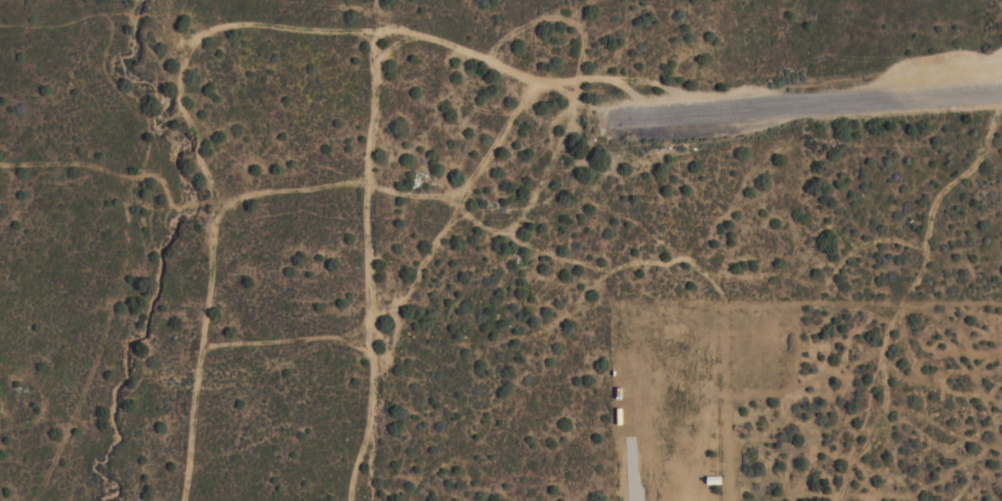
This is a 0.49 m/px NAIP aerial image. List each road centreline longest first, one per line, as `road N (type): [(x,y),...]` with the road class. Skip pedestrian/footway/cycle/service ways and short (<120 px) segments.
road 1 (residential): [(1001,88),(621,117)]

